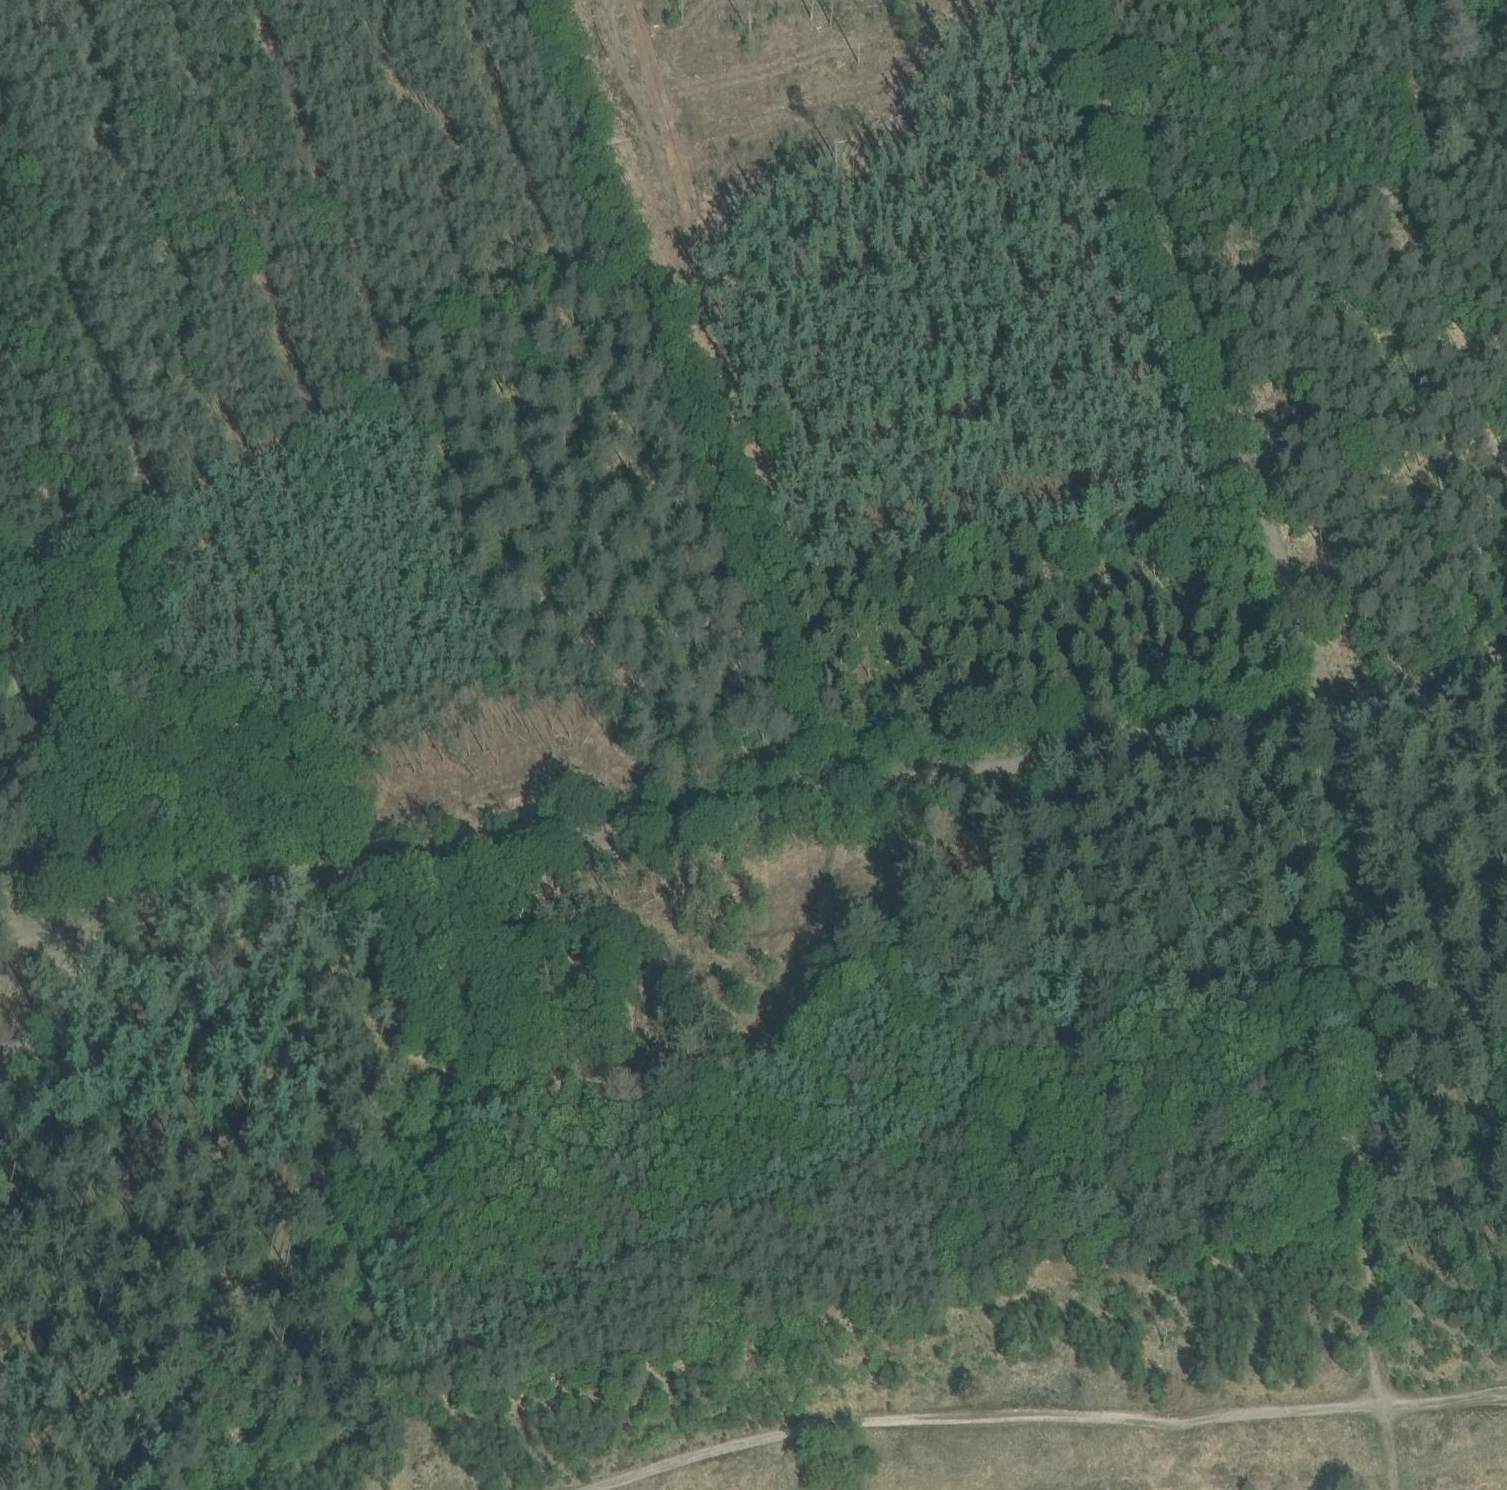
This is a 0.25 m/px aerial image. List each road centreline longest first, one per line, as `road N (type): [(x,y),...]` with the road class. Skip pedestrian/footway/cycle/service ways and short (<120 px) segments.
road 1 (track): [(1315,713),(76,938)]
road 2 (track): [(1315,713),(1076,0)]
road 3 (track): [(108,932),(0,626)]
road 4 (track): [(1506,678),(1315,713)]

